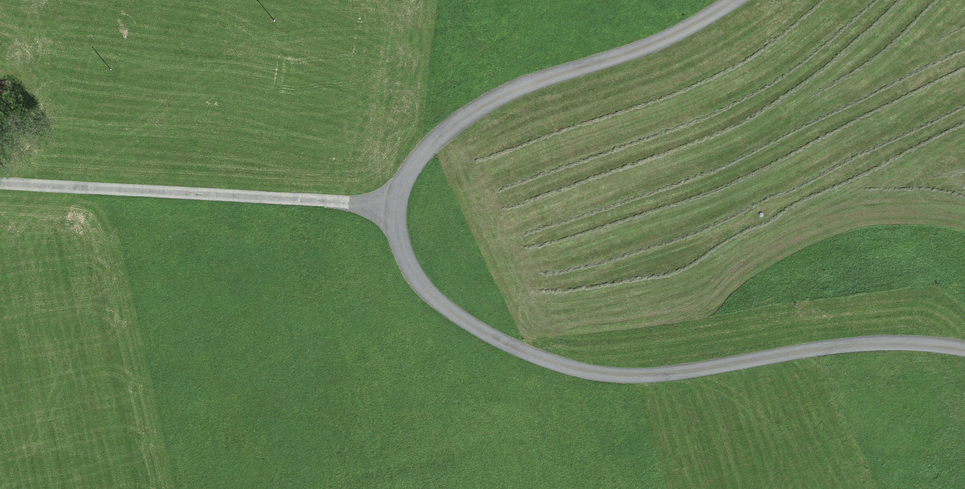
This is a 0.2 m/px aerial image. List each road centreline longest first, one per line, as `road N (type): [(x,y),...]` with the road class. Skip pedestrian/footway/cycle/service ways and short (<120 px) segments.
road 1 (unclassified): [(395,207),(400,247),(433,298),(522,350),(577,370),(655,376),(877,344),(964,350)]
road 2 (unclassified): [(733,0),(663,40),(523,86),(467,116),(422,155),(395,207)]
road 3 (unclassified): [(395,207),(0,183)]

